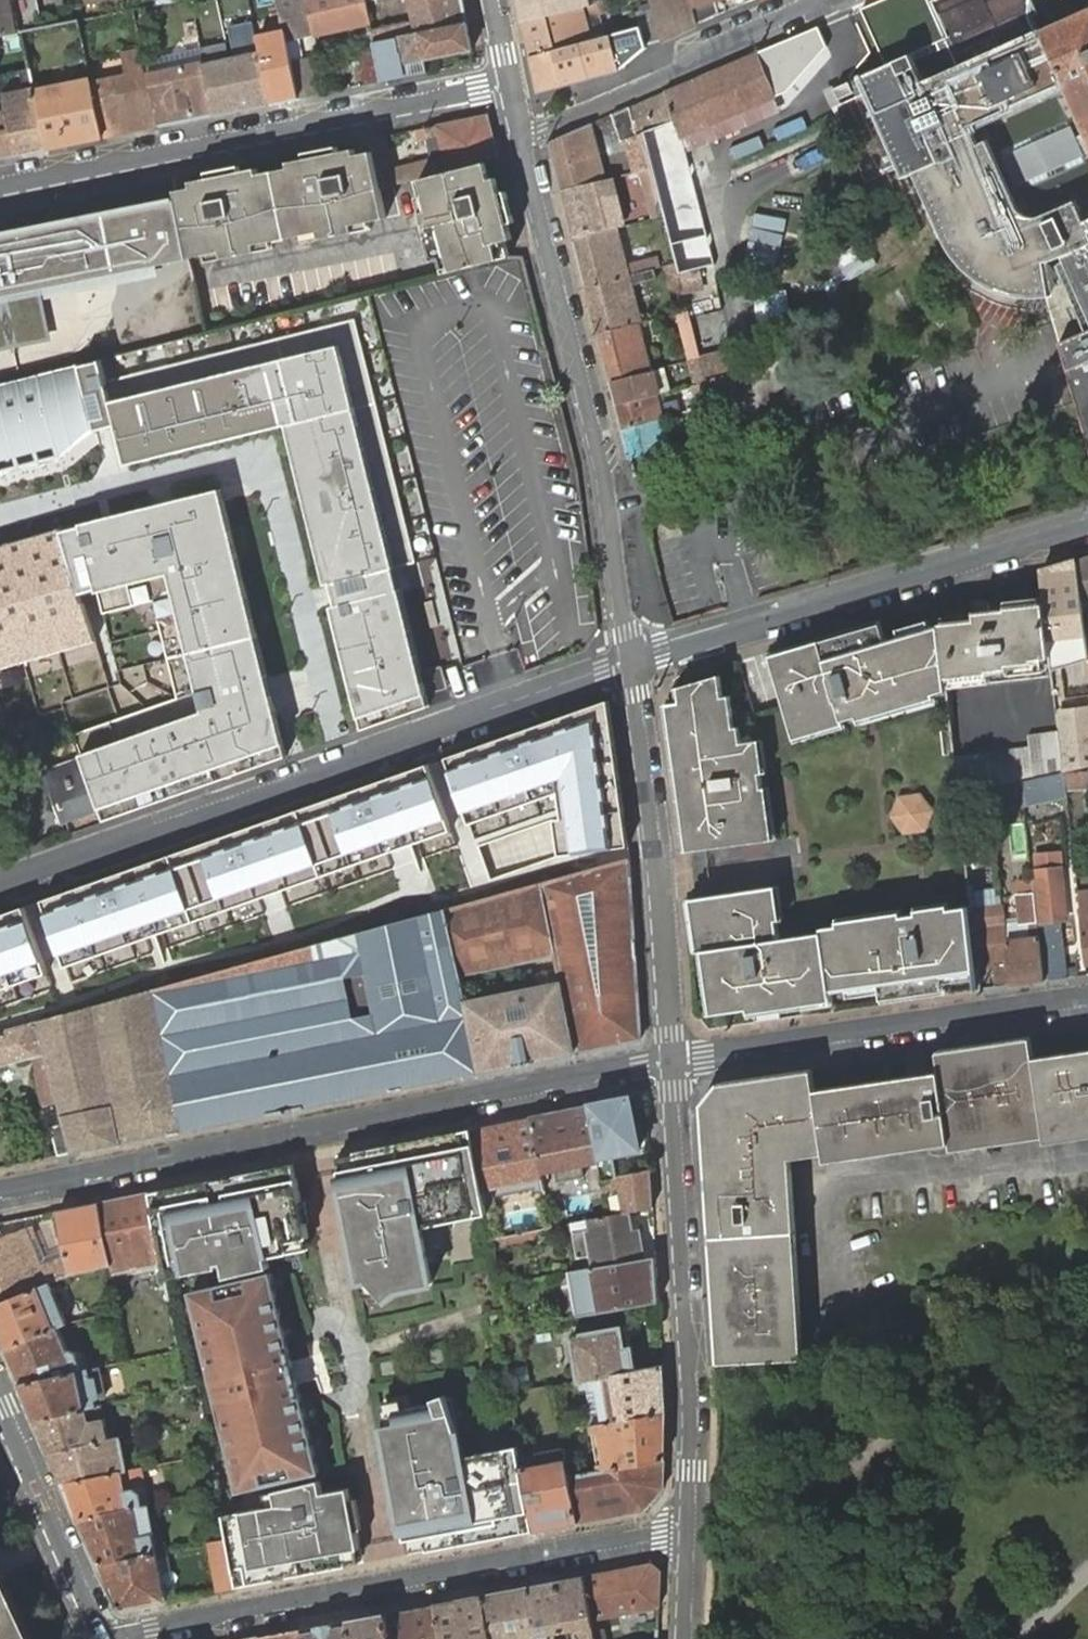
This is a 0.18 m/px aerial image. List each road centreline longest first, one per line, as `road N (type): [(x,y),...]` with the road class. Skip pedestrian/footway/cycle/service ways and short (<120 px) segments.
road 1 (residential): [(669,1058),(0,1192)]
road 2 (residential): [(0,888),(629,663)]
road 3 (residential): [(127,1638),(153,1627),(390,1581),(686,1533)]
road 4 (residential): [(523,140),(603,463),(629,663)]
road 5 (residential): [(509,85),(0,185)]
road 6 (residential): [(629,663),(1087,530)]
road 7 (residential): [(669,1058),(689,1433),(686,1533)]
road 8 (residential): [(1087,996),(669,1058)]
road 9 (residential): [(629,663),(669,1058)]
road 10 (residential): [(826,0),(523,140)]
road 11 (tertiary): [(102,1638),(0,1403)]

